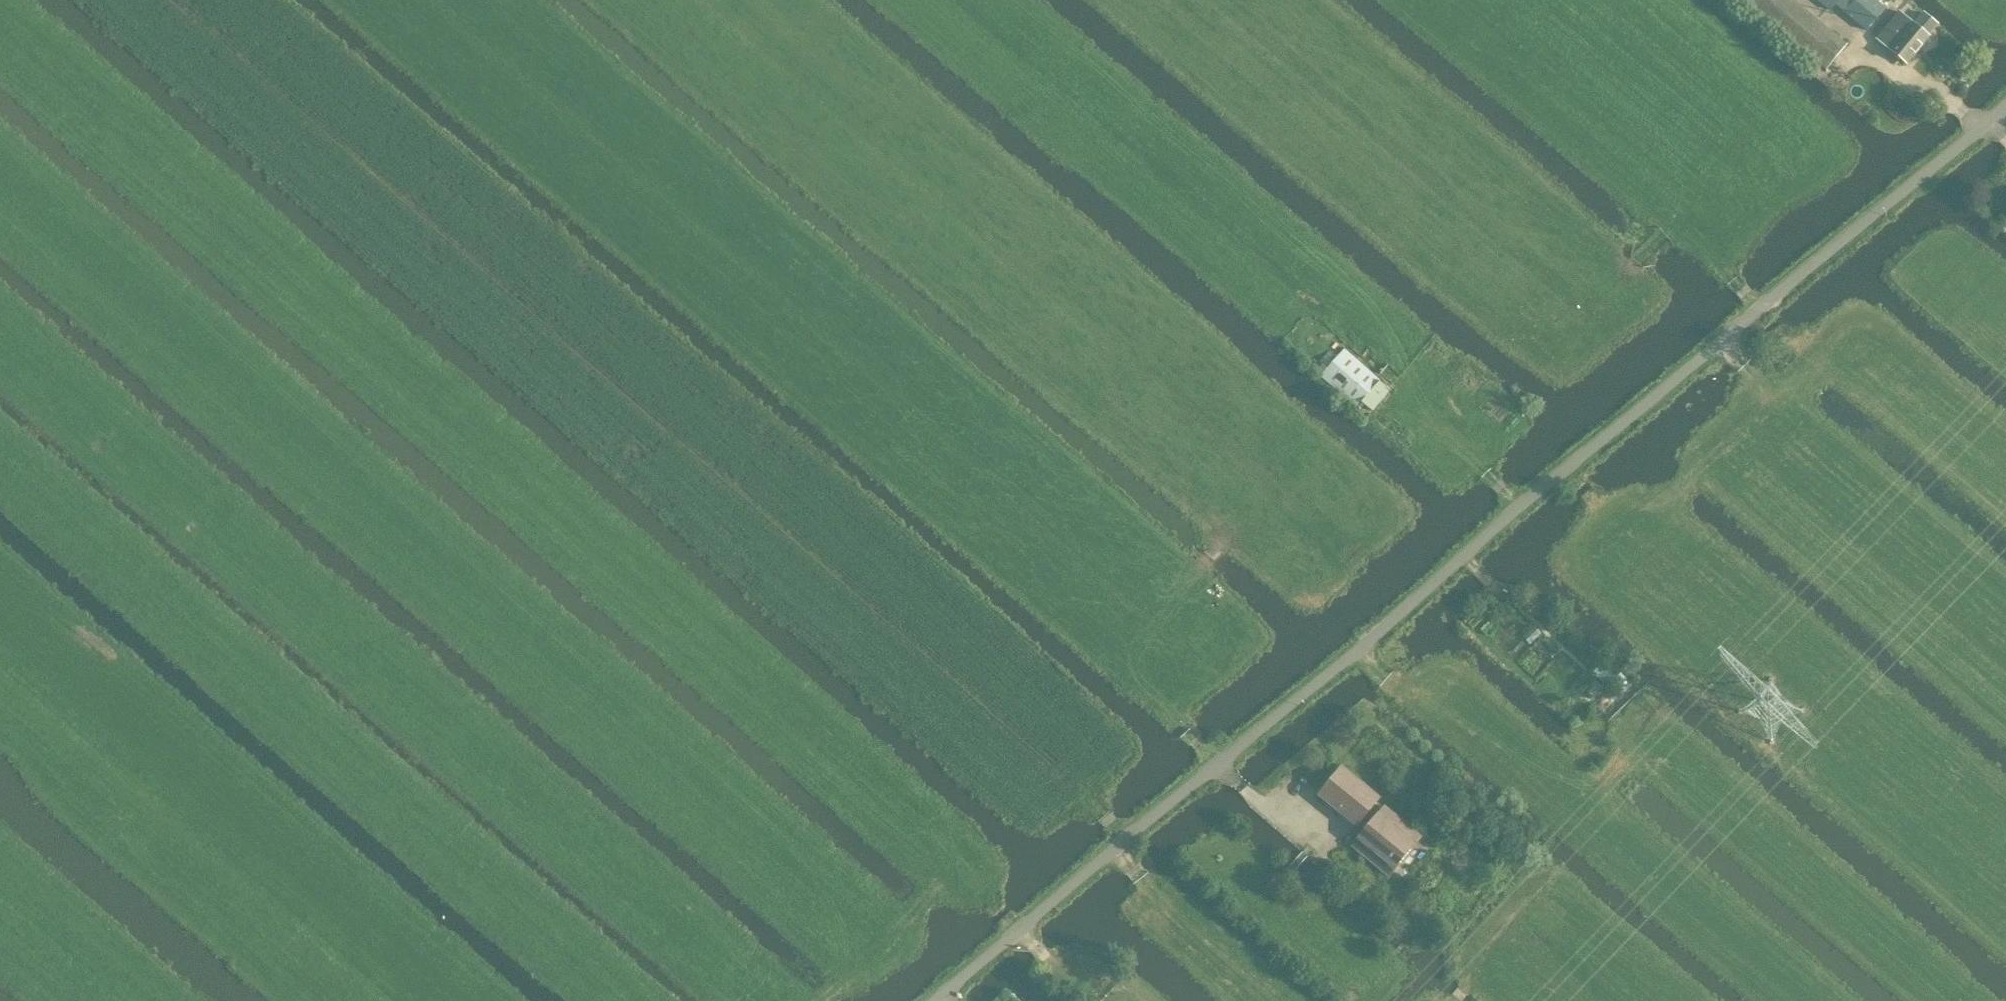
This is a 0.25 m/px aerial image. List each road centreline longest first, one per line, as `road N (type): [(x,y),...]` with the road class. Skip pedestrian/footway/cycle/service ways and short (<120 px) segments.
road 1 (unclassified): [(932,1000),(2005,107)]
road 2 (track): [(1722,263),(1782,333),(1963,467)]
road 3 (track): [(946,879),(805,1000)]

